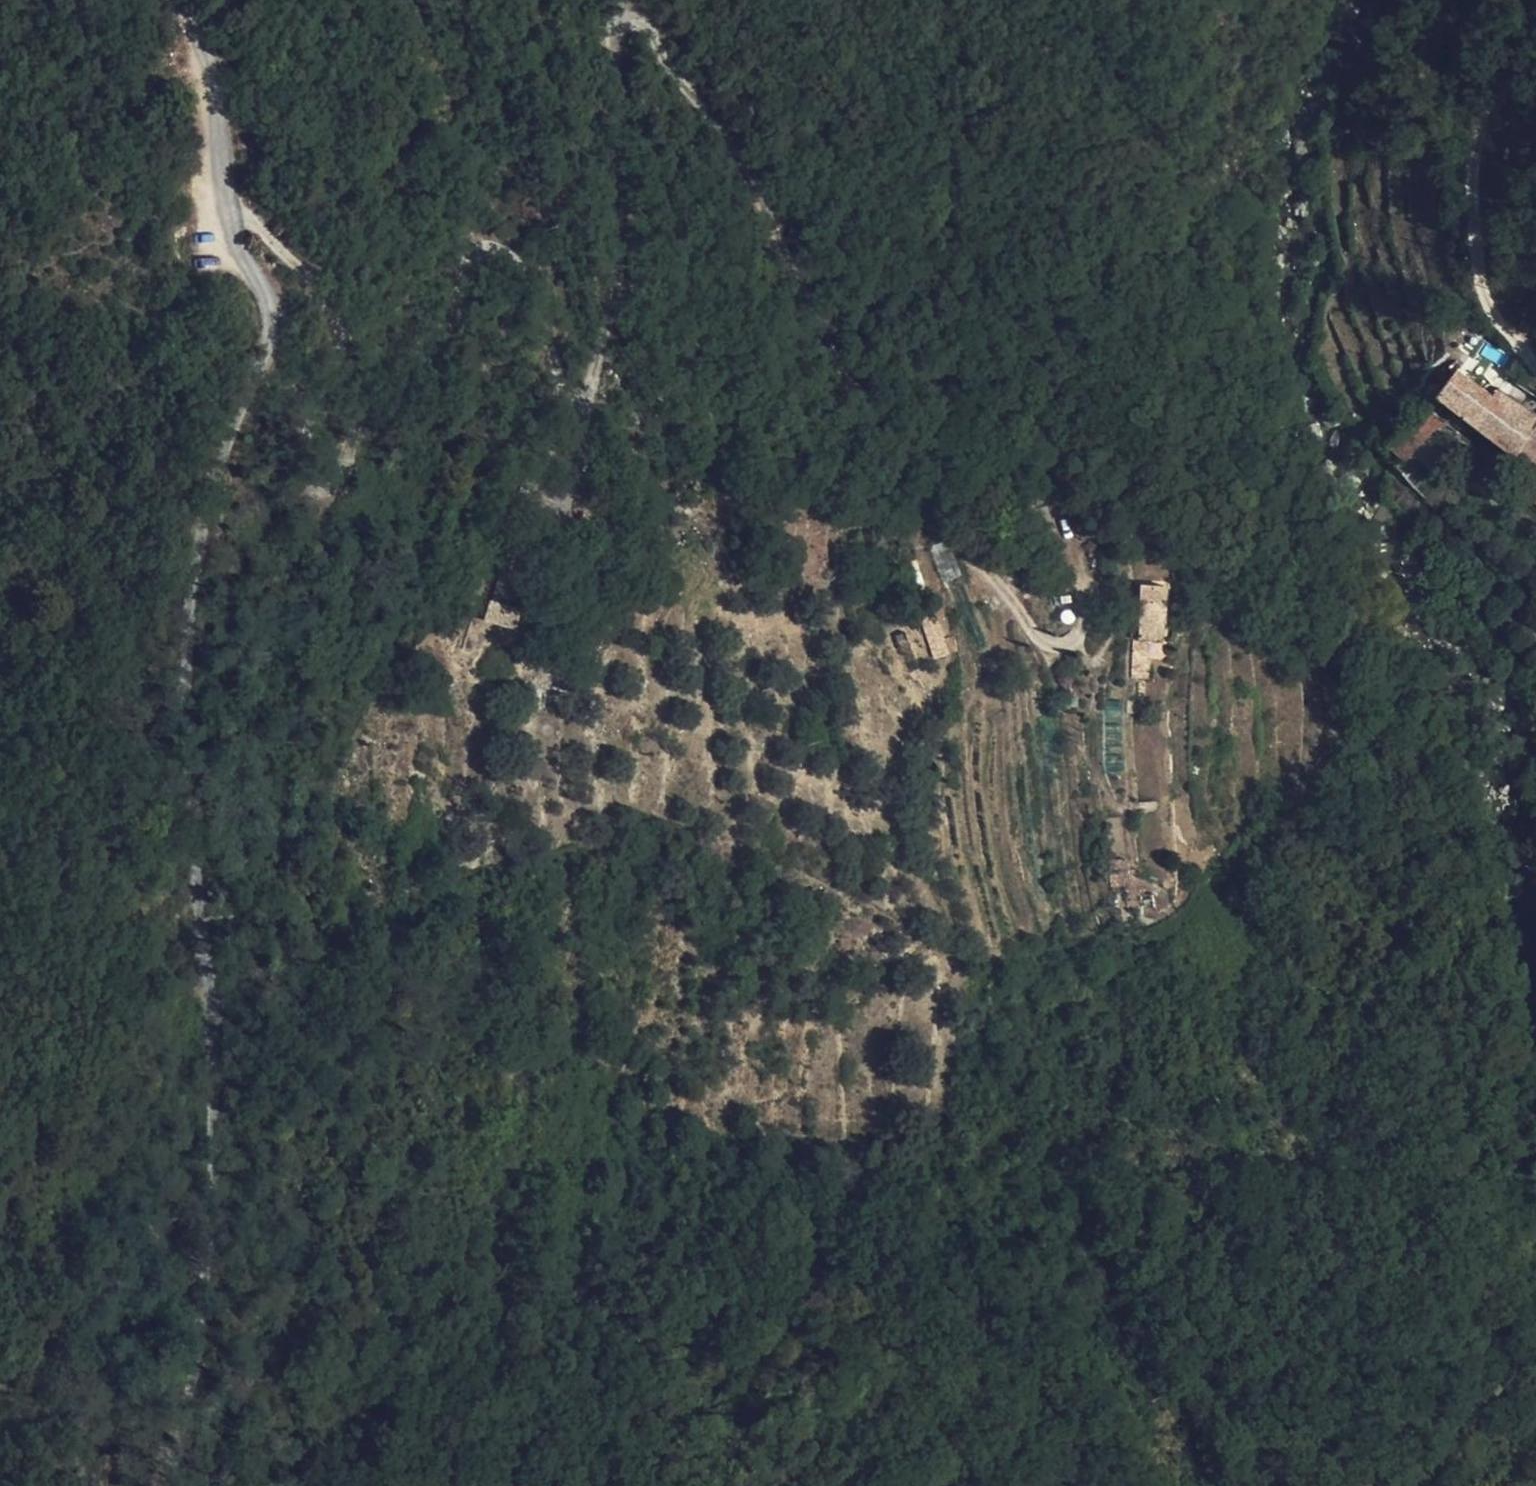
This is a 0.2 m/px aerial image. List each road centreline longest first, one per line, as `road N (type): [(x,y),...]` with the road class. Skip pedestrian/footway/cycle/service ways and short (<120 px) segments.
road 1 (track): [(172,1485),(208,1314),(217,1078),(183,655),(191,579),(273,322),(266,293),(223,231),(221,163),(198,38),(174,0)]
road 2 (residential): [(1535,360),(1498,313),(1475,192),(1485,136),(1534,58),(1535,33)]

